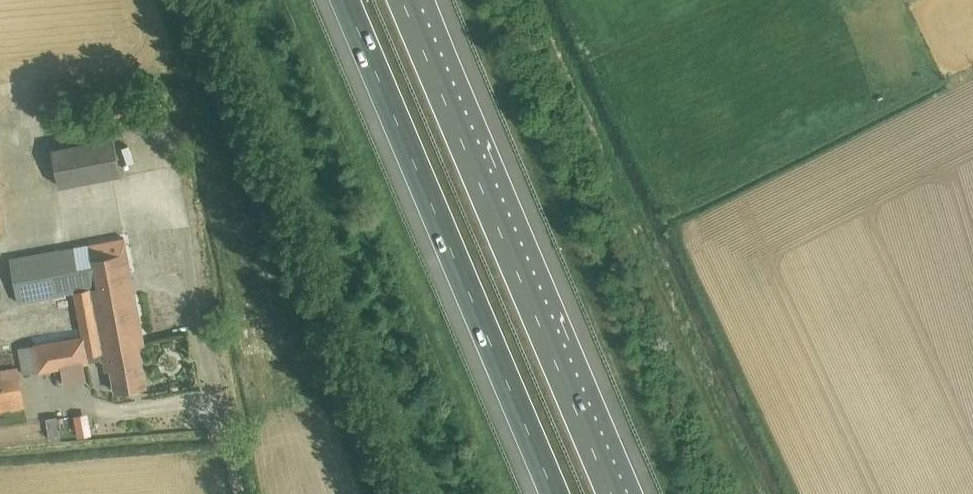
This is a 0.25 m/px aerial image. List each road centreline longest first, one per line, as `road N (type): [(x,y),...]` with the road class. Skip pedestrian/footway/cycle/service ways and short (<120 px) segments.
road 1 (motorway): [(342,0),(555,493)]
road 2 (motorway): [(613,493),(403,0)]

